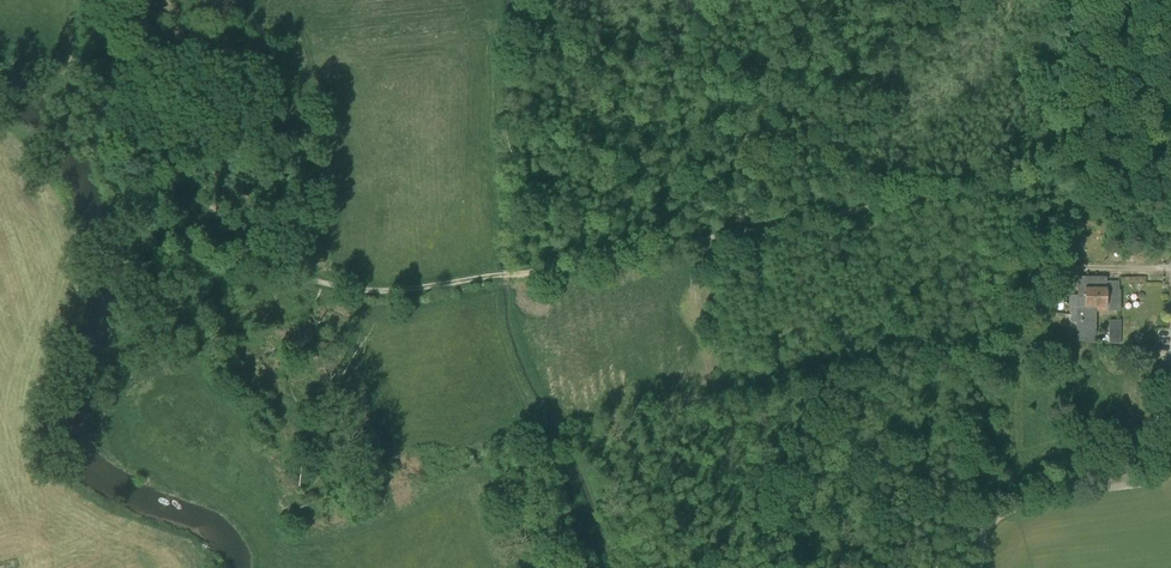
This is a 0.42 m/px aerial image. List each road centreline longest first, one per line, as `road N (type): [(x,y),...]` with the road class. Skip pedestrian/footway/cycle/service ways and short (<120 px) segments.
road 1 (track): [(105,0),(91,73),(98,155),(135,228),(160,247),(381,300),(1036,178),(1170,174)]
road 2 (unclassified): [(1159,476),(983,516),(978,567)]
road 3 (track): [(983,516),(816,567)]
road 4 (track): [(120,0),(152,35),(236,27)]

